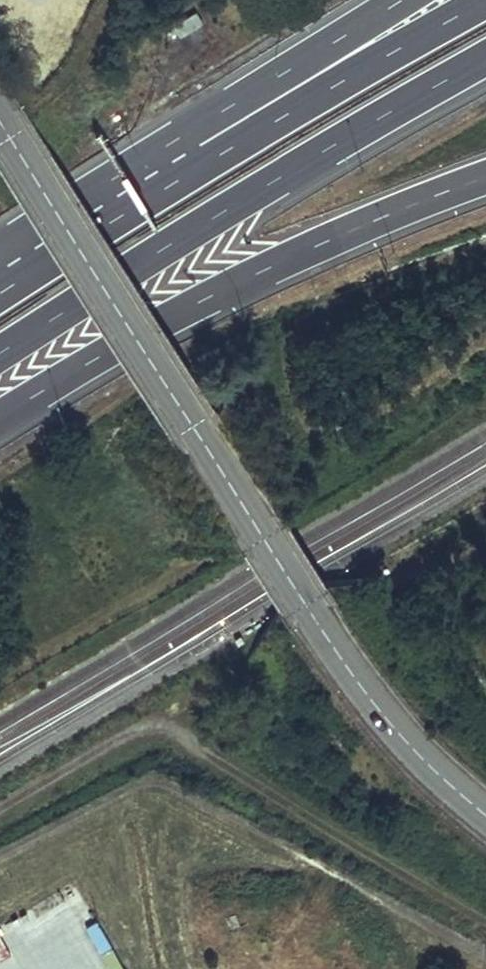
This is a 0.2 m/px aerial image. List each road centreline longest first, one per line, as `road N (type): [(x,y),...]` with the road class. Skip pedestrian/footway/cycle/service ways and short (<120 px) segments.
road 1 (unclassified): [(0,121),(359,686),(485,817)]
road 2 (motorway): [(0,344),(274,171),(485,50)]
road 3 (motorway): [(476,0),(312,91),(0,287)]
road 4 (track): [(485,907),(183,738),(121,736),(0,808)]
road 5 (motorway): [(0,410),(255,264),(485,169)]
road 6 (motorway): [(392,0),(0,245)]

